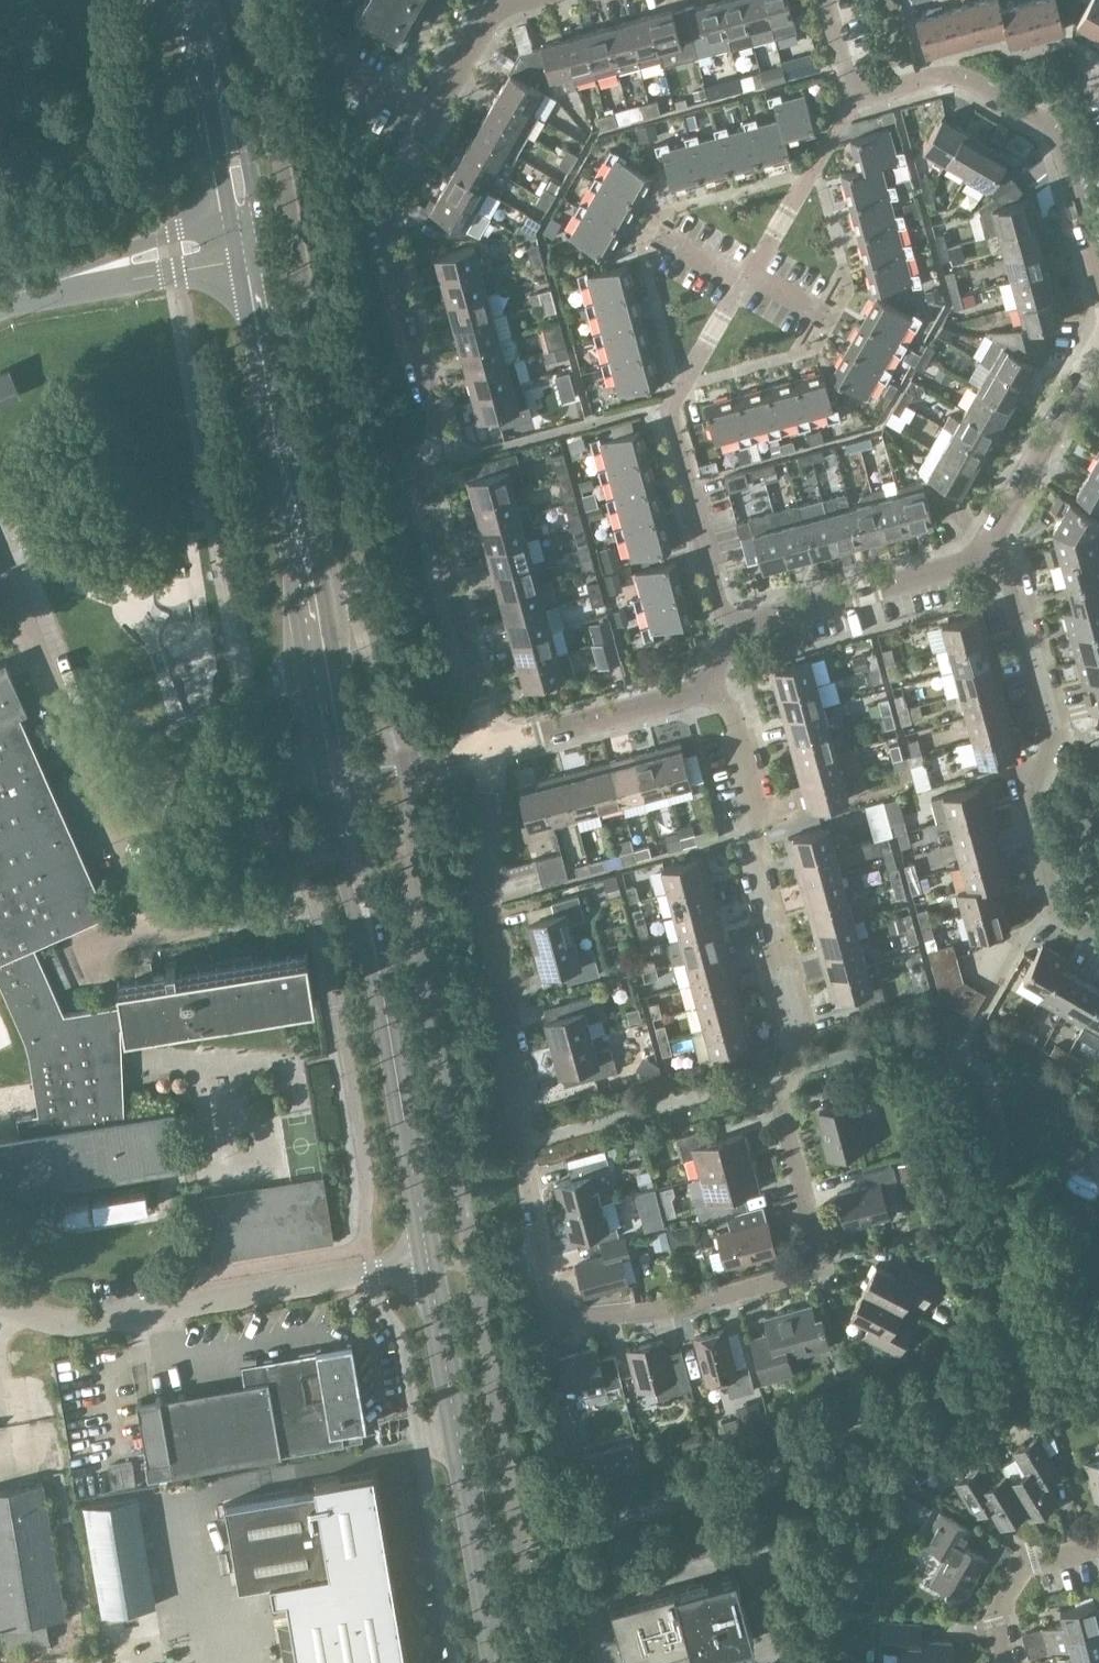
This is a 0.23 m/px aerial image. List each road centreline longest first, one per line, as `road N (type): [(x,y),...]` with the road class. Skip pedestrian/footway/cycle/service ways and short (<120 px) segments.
road 1 (residential): [(560,1320),(681,1306),(824,1267),(783,1112),(796,1034),(746,837),(761,800),(732,713),(706,688)]
road 2 (residential): [(488,747),(487,715),(423,474),(440,423),(384,215),(418,142)]
road 3 (residential): [(560,1320),(542,1257),(500,978),(479,901),(488,747)]
road 4 (tertiary): [(353,771),(262,235)]
road 5 (tertiary): [(237,261),(321,761)]
road 6 (residential): [(1098,935),(1055,908),(1025,802),(1057,738),(1007,573),(983,553)]
road 7 (unclassified): [(0,1303),(81,1322),(429,1264)]
road 8 (tertiary): [(495,1662),(429,1264)]
road 9 (residential): [(1098,285),(1059,142),(1042,121),(949,75),(852,98)]
road 10 (residential): [(737,626),(721,603),(669,414),(742,283)]
road 11 (tertiary): [(429,1264),(375,953)]
road 12 (unclassified): [(109,808),(84,770),(0,566)]
road 13 (unclassified): [(737,626),(983,553)]
road 14 (tertiary): [(262,235),(207,0)]
road 15 (unclassified): [(983,553),(1098,351)]
road 16 (unclassified): [(488,747),(706,688)]
road 17 (tertiary): [(190,0),(230,218)]
road 18 (unclassified): [(321,761),(254,785),(109,808)]
road 19 (residential): [(749,272),(852,98)]
road 20 (tertiary): [(321,761),(342,876),(363,940),(375,953)]
road 21 (residential): [(1005,1662),(992,1613),(1022,1565),(1098,1545)]
road 22 (tertiary): [(375,953),(381,937),(353,771)]
road 23 (residential): [(516,0),(490,15),(418,142)]
road 24 (unclassified): [(230,218),(90,261),(77,275)]
road 25 (unclassified): [(77,275),(98,285),(237,261)]
road 26 (unclassified): [(353,771),(488,747)]
road 27 (unclassified): [(109,808),(160,927)]
road 28 (unclassified): [(160,927),(280,908)]

